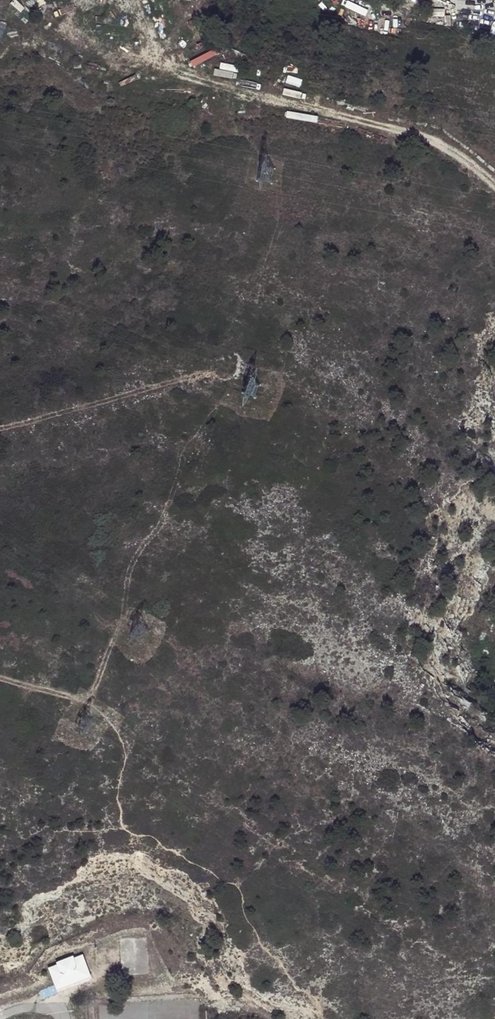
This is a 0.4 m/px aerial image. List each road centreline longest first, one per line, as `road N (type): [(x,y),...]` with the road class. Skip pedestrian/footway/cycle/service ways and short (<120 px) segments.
road 1 (track): [(189,379),(0,430)]
road 2 (track): [(0,678),(91,695),(120,629)]

